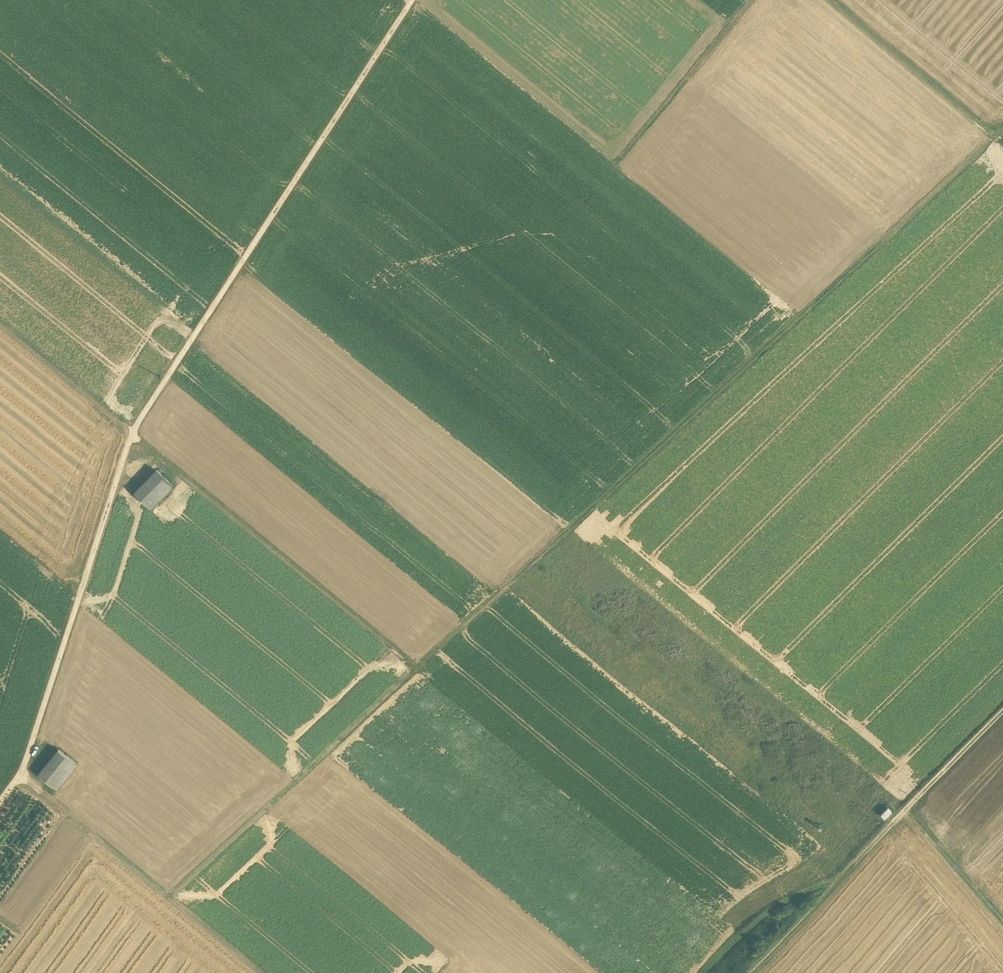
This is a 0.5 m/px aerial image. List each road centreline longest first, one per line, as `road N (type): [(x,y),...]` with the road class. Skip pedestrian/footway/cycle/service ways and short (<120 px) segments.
road 1 (track): [(176,906),(1002,148)]
road 2 (track): [(0,806),(20,780),(139,421),(413,0)]
road 3 (track): [(424,677),(0,325)]
road 4 (track): [(1002,728),(767,972)]
road 5 (track): [(259,972),(50,803)]
road 6 (track): [(1002,142),(831,0)]
road 7 (track): [(766,0),(626,170)]
road 8 (track): [(838,896),(795,908),(717,972)]
road 9 (track): [(916,816),(1002,919)]

